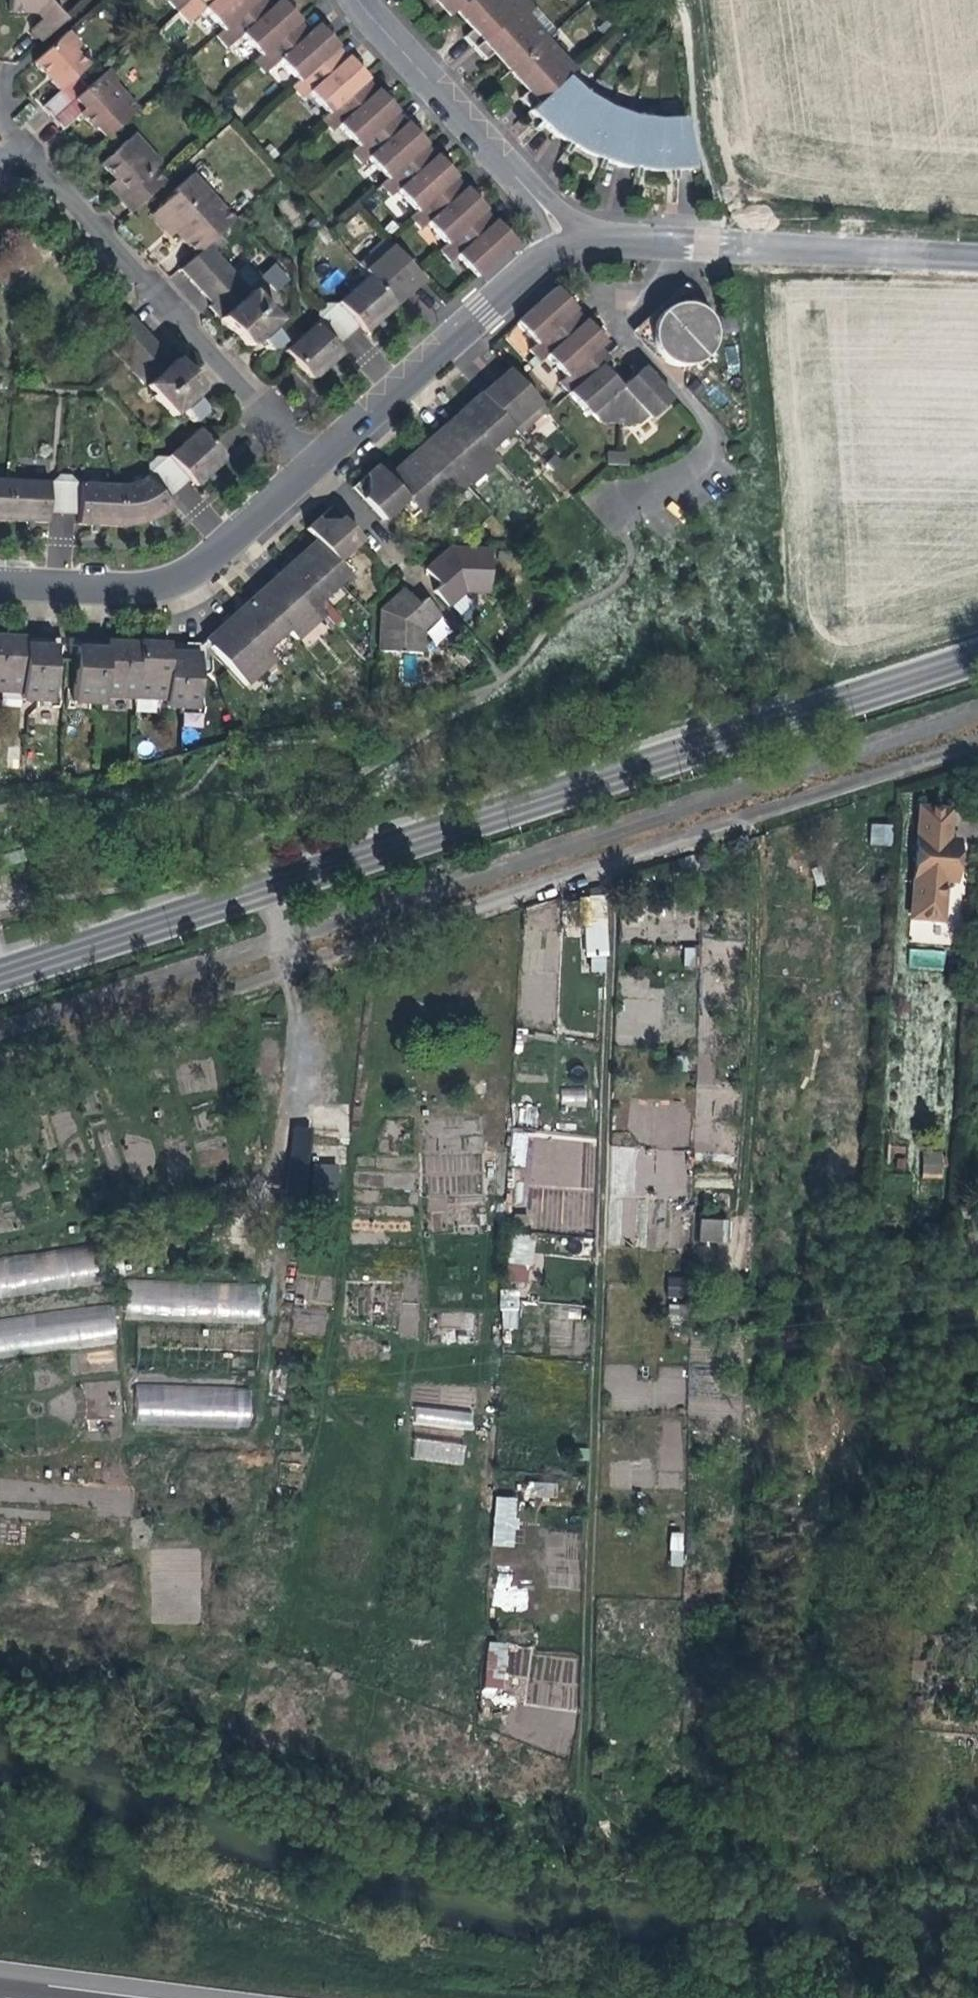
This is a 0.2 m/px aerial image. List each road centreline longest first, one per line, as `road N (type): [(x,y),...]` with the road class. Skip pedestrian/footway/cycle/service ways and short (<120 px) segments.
road 1 (track): [(0,1823),(368,1949),(514,1982),(648,1992),(977,1987)]
road 2 (track): [(584,1773),(620,860)]
road 3 (tertiary): [(977,657),(270,893)]
road 4 (residential): [(977,748),(305,958)]
road 5 (residential): [(313,464),(9,127),(0,134)]
road 6 (unclassified): [(569,248),(721,244),(977,256)]
road 7 (residential): [(569,248),(579,274),(718,436),(626,511)]
road 8 (residential): [(313,464),(199,564),(109,581),(0,578)]
road 9 (residential): [(569,248),(531,270),(313,464)]
road 10 (residential): [(355,0),(569,248)]
road 11 (residential): [(0,1054),(305,958)]
road 12 (tertiary): [(270,893),(0,981)]
road 13 (track): [(285,1167),(305,958)]

